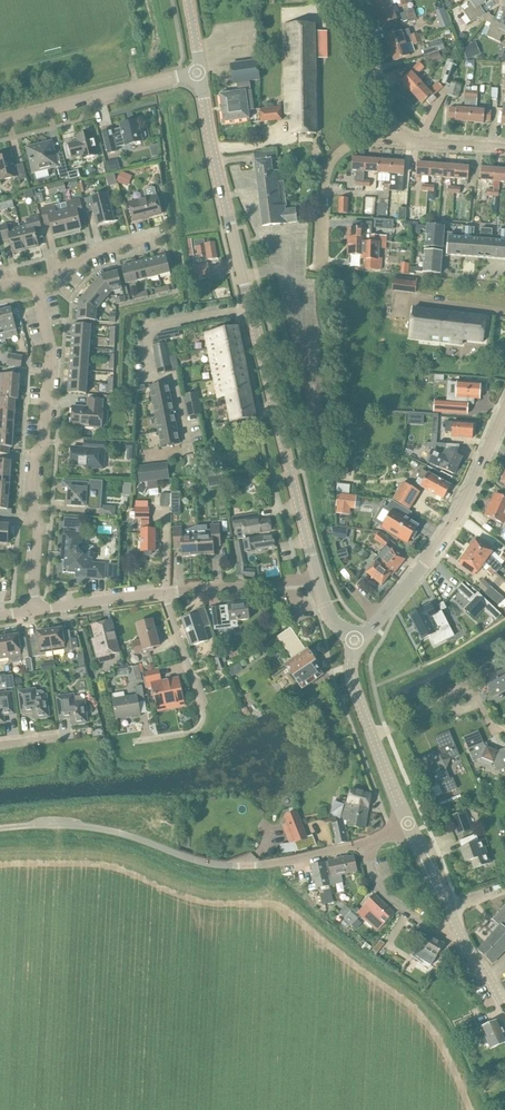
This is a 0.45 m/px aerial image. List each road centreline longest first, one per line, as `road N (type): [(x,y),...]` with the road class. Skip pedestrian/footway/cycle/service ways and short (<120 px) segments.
road 1 (unclassified): [(0,829),(91,827),(238,866),(369,841)]
road 2 (residential): [(31,611),(34,456),(44,437),(50,346),(36,285)]
road 3 (unclassified): [(355,645),(465,504),(504,402)]
road 4 (tertiary): [(317,579),(250,308)]
road 5 (residential): [(250,308),(147,329),(153,379),(174,378),(187,442)]
road 6 (tertiary): [(250,308),(200,72)]
road 7 (unclassified): [(0,122),(200,72)]
road 8 (residential): [(136,742),(198,726),(200,703),(169,595)]
road 9 (residential): [(321,266),(332,161),(388,127)]
road 10 (unclassified): [(370,735),(471,695),(504,731)]
road 11 (residential): [(317,579),(169,595)]
road 12 (residential): [(169,595),(31,611)]
road 13 (unclassified): [(455,928),(397,906),(377,879),(369,841)]
road 14 (residential): [(388,127),(366,36),(348,0)]
road 15 (residential): [(36,285),(87,253),(157,235)]
road 16 (residential): [(504,148),(402,139),(388,127)]

